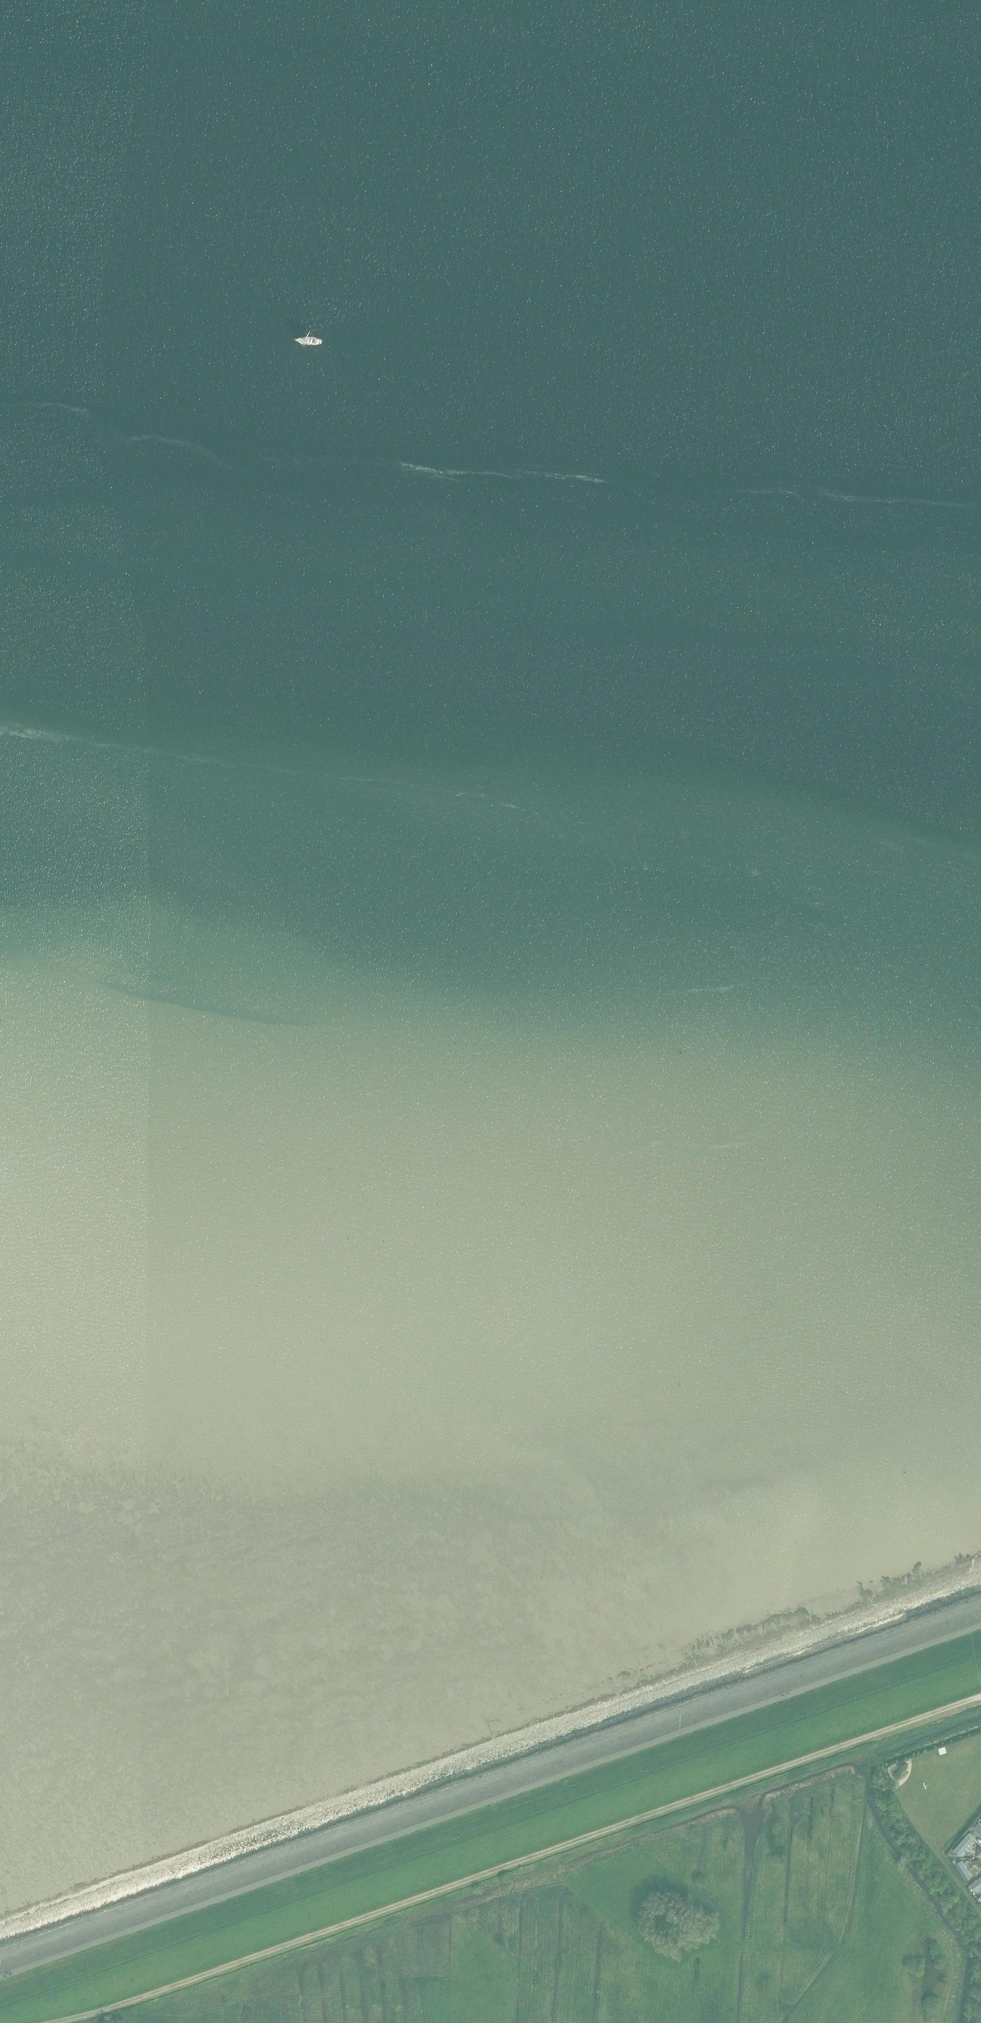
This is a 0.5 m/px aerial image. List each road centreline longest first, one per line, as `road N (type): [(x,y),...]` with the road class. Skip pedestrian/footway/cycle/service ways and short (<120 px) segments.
road 1 (unclassified): [(54,2022),(693,1800)]
road 2 (residential): [(980,1696),(693,1800)]

